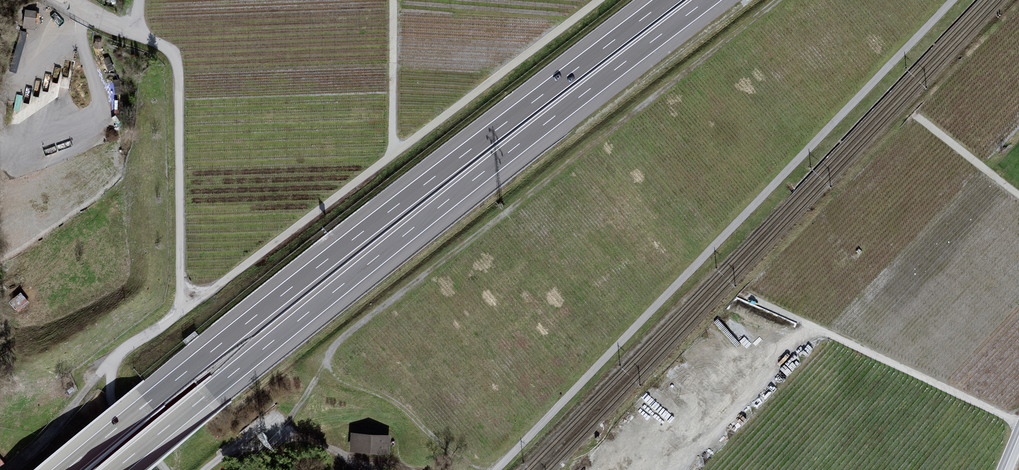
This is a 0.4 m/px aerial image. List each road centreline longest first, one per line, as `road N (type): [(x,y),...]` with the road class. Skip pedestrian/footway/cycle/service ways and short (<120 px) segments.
road 1 (track): [(778,0),(333,348),(328,363),(340,377),(398,404),(480,469)]
road 2 (motorway): [(667,0),(65,469)]
road 3 (motorway): [(114,469),(708,0)]
road 4 (track): [(951,0),(495,469)]
road 5 (track): [(599,0),(190,305)]
road 6 (track): [(749,300),(1018,423)]
road 7 (unclassified): [(138,29),(166,48),(179,74),(181,265),(190,305)]
road 8 (track): [(361,469),(323,445),(284,434),(257,436),(205,469)]
road 9 (track): [(394,0),(396,152)]
road 10 (track): [(9,469),(115,362)]
road 11 (track): [(166,469),(113,404),(115,362)]
road 12 (track): [(919,118),(1018,195)]

